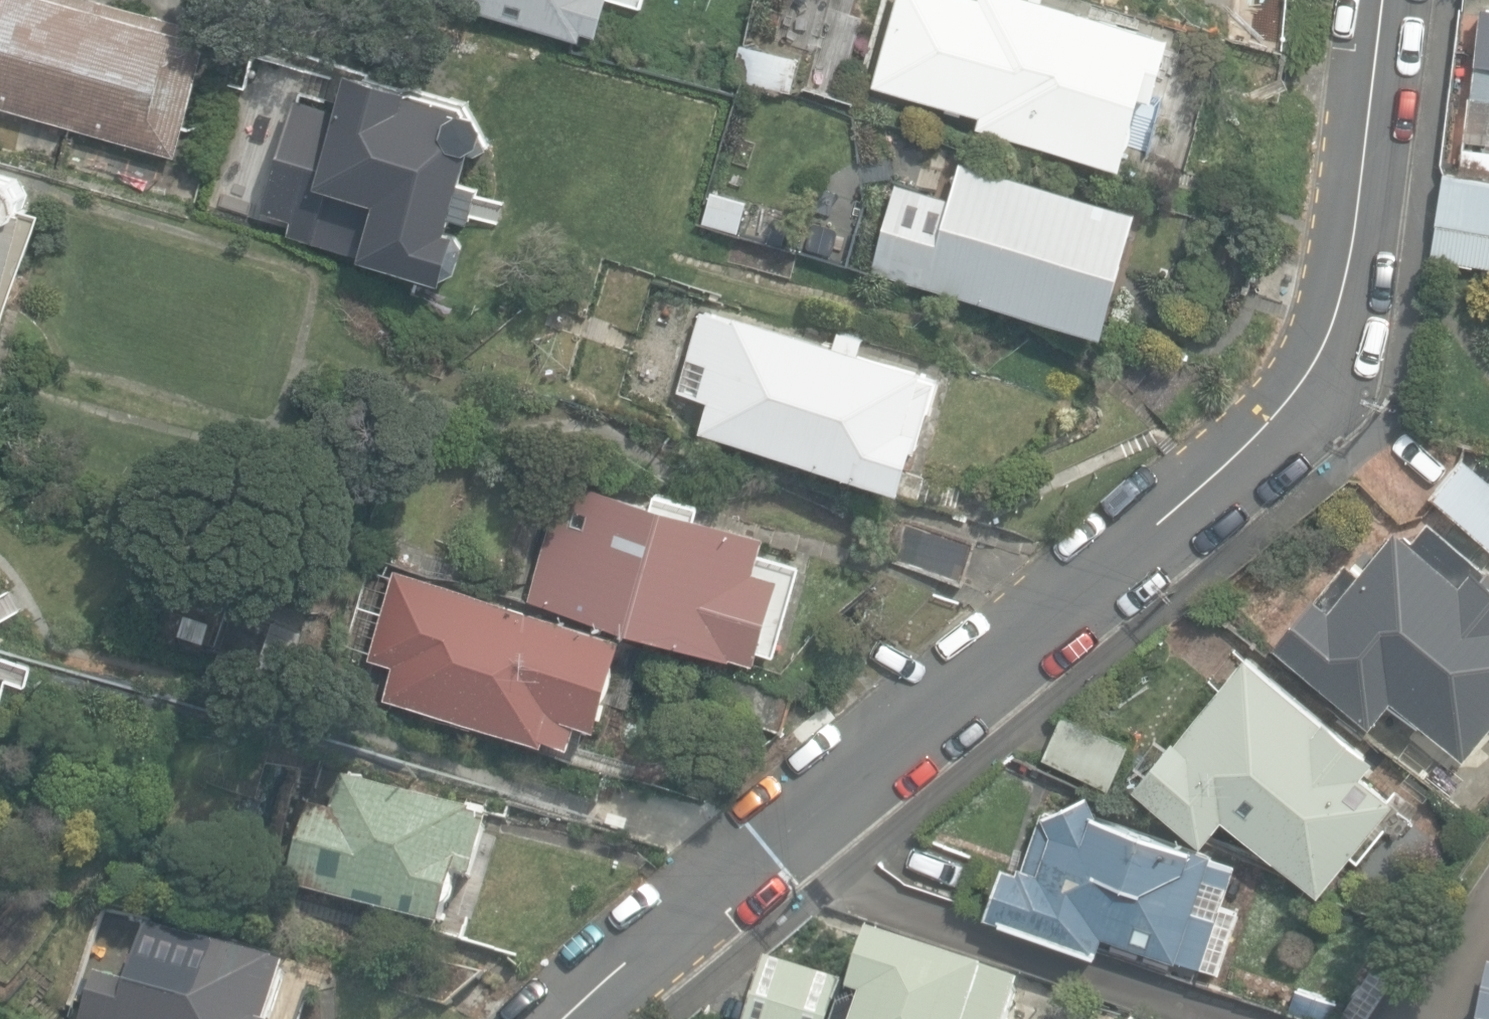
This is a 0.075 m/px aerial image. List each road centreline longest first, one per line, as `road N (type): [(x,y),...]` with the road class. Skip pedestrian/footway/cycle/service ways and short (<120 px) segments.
road 1 (residential): [(1383,0),(1334,346),(1315,379),(569,1018)]

